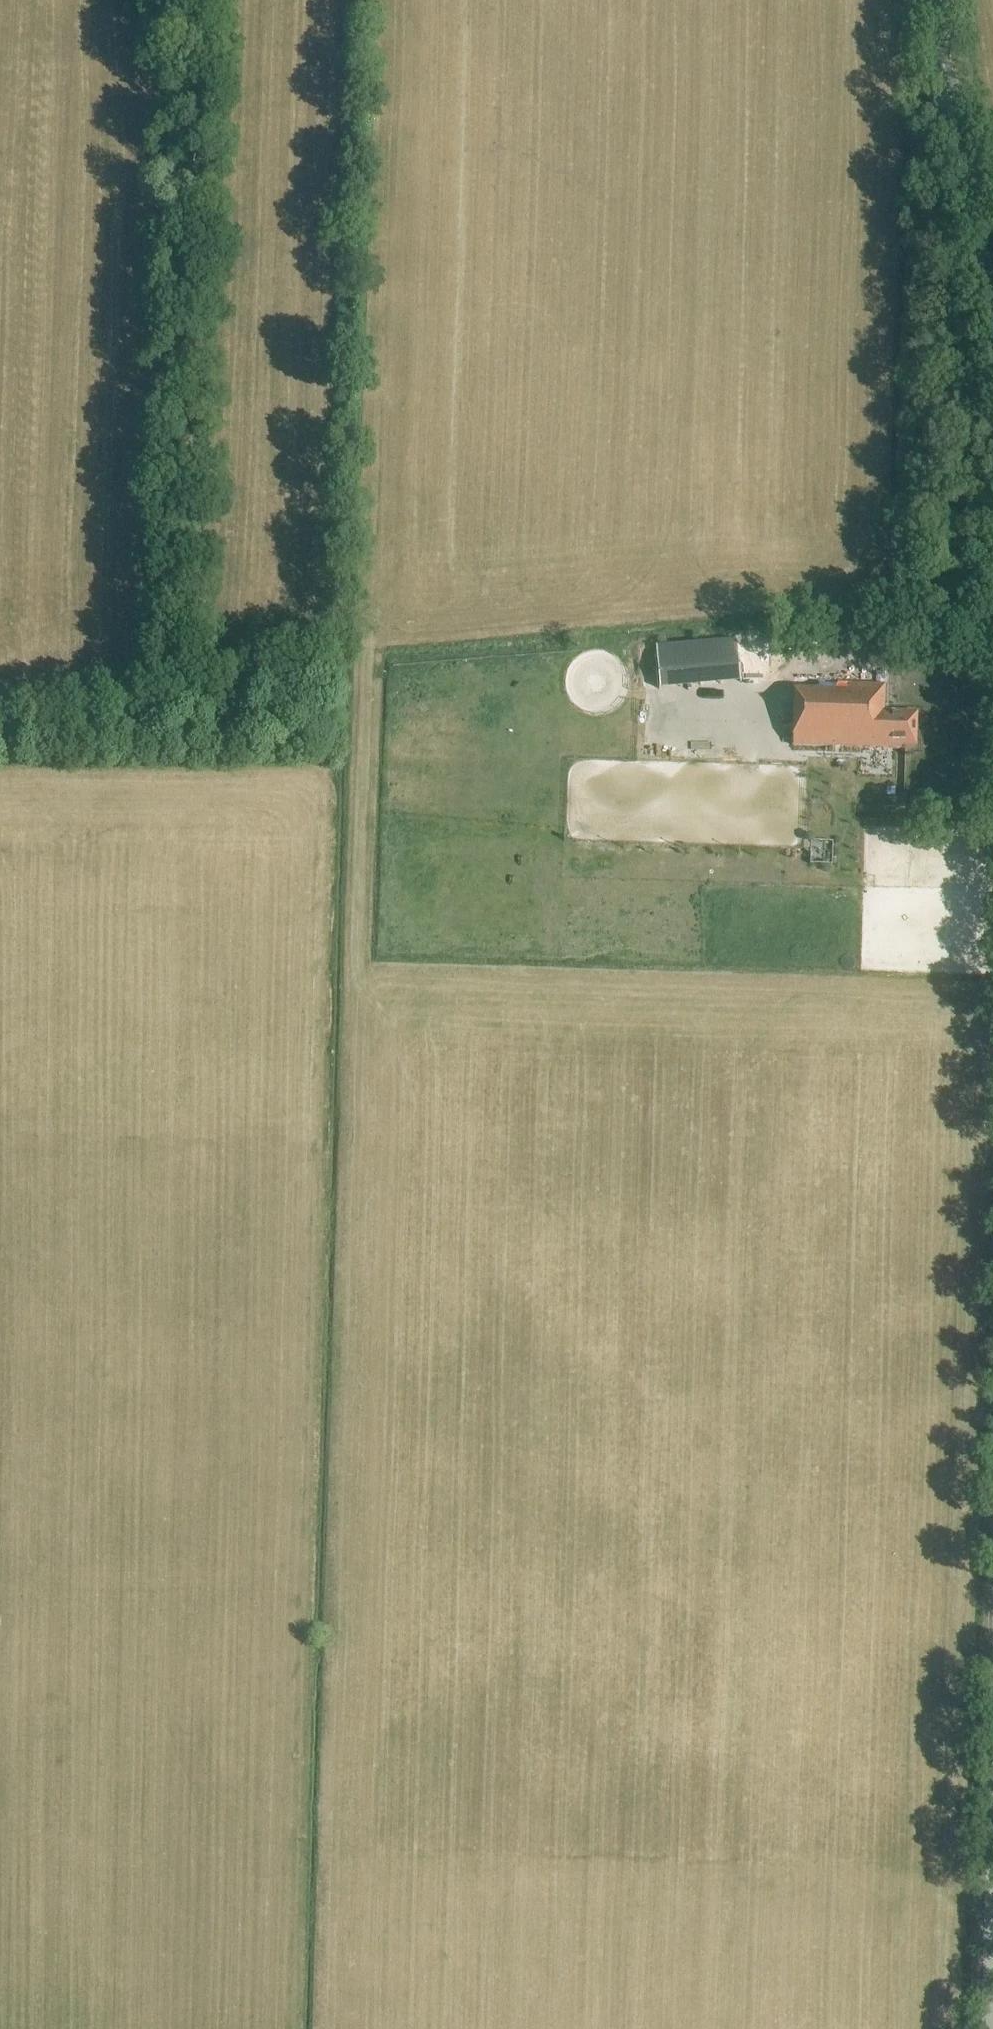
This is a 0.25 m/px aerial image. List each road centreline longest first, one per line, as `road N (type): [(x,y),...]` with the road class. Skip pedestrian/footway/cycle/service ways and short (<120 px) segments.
road 1 (tertiary): [(992,362),(918,0)]
road 2 (tertiary): [(986,2028),(992,1756)]

